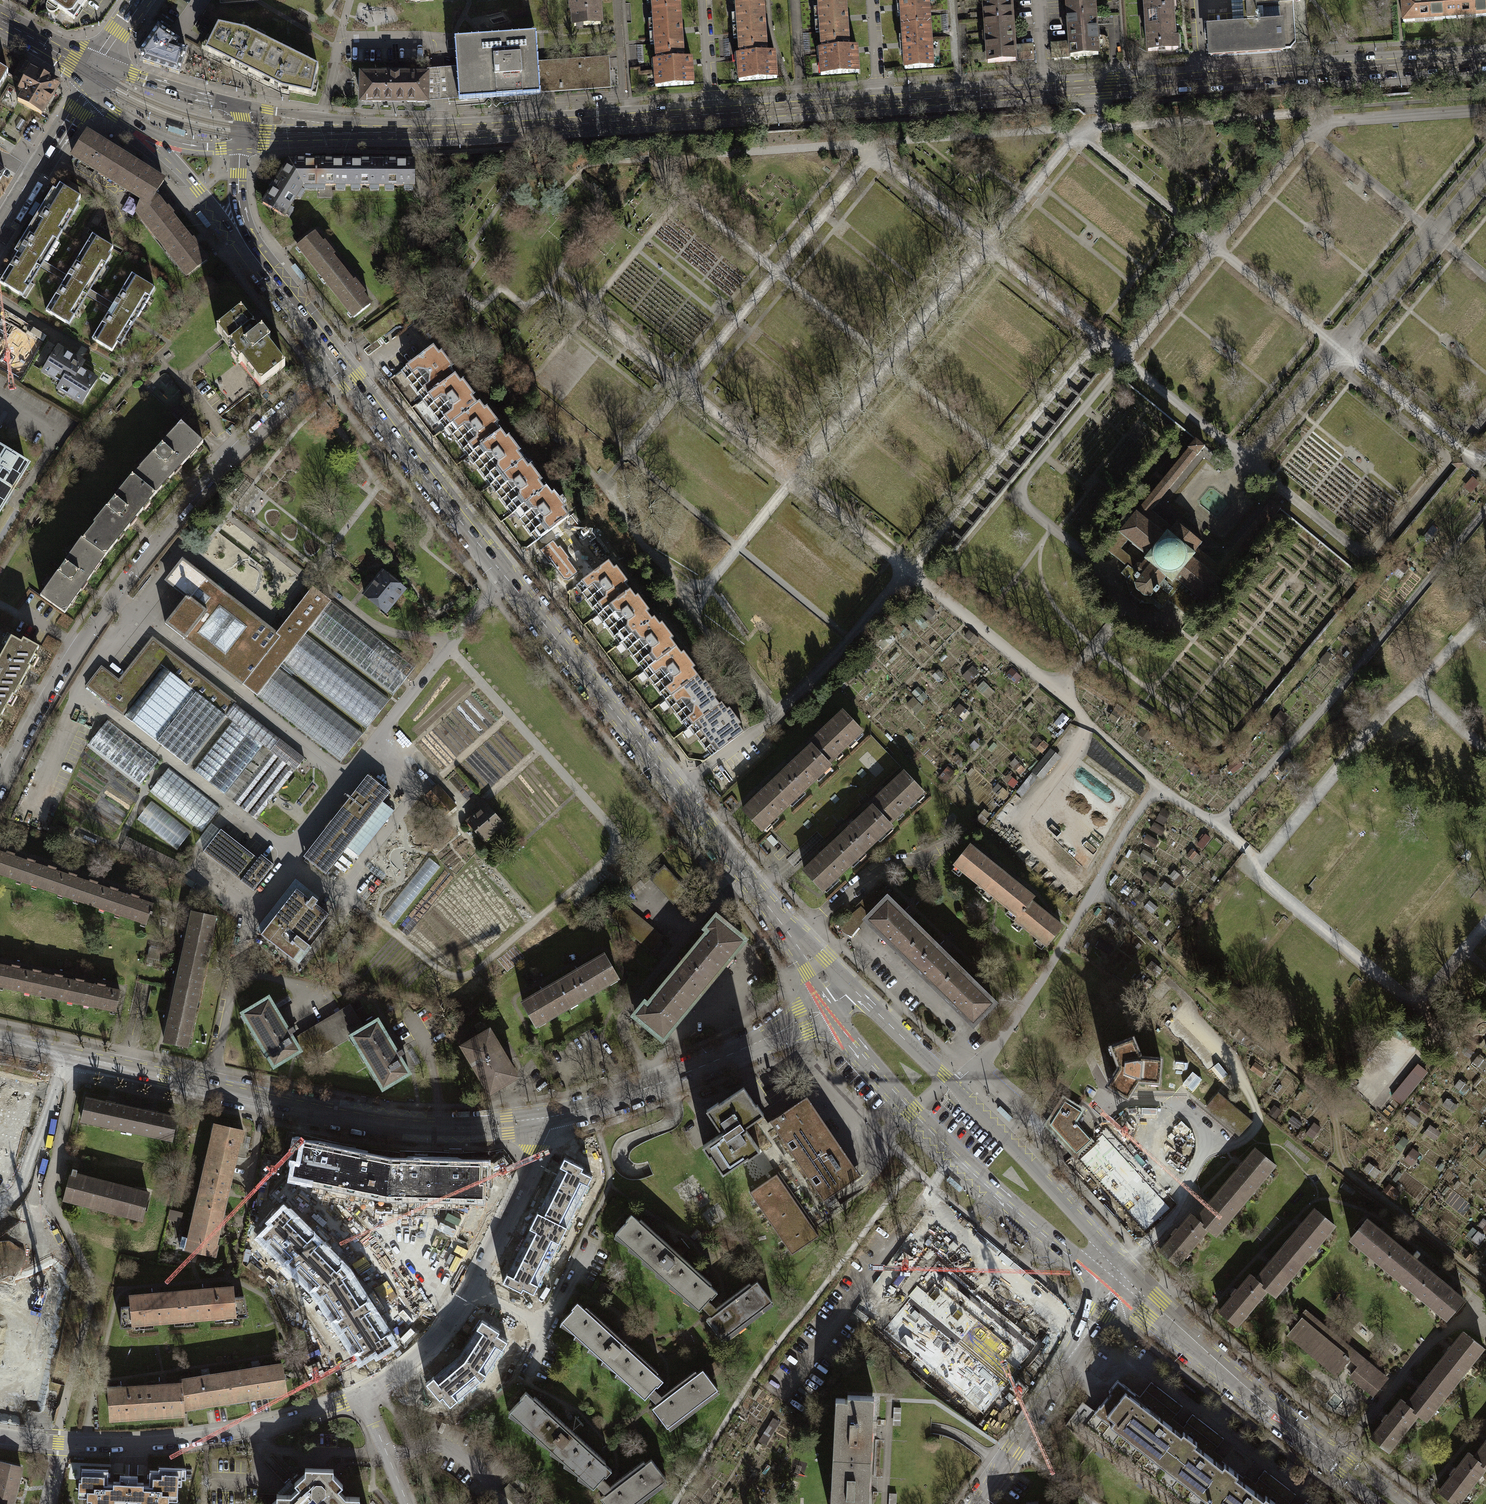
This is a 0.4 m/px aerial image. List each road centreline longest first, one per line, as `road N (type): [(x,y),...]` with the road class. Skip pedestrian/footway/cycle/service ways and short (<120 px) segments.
road 1 (secondary): [(1485,58),(447,133),(322,132)]
road 2 (track): [(448,646),(616,841),(613,856),(476,971),(461,976),(447,974),(77,687),(138,610)]
road 3 (secondary): [(813,965),(336,360)]
road 4 (track): [(1485,1283),(1346,1173),(1324,1097),(1093,888)]
road 5 (residential): [(336,360),(197,491),(113,596),(69,657),(0,783)]
road 6 (residential): [(530,1121),(439,1126),(349,1116),(0,1042)]
road 7 (track): [(504,578),(290,855),(256,910),(233,971)]
road 8 (secondary): [(832,1007),(845,1033),(972,1172),(1119,1277)]
road 9 (secondary): [(1119,1277),(1091,1230),(855,991)]
road 10 (residential): [(362,1396),(262,1426),(168,1441),(0,1436)]
road 11 (secondary): [(1393,1503),(1119,1277)]
road 12 (residential): [(530,1121),(533,1167),(471,1288),(425,1347),(362,1396)]
road 13 (residential): [(832,1007),(593,1109),(530,1121)]
road 14 (track): [(347,782),(113,596)]
road 15 (tertiary): [(976,1503),(1119,1277)]
road 16 (track): [(274,621),(184,549),(138,610)]
road 17 (residential): [(93,75),(0,230)]
road 18 (secondary): [(140,127),(259,261)]
road 19 (secondary): [(234,105),(118,69),(93,75)]
road 20 (track): [(1333,1108),(1356,1127),(1430,1037)]
road 21 (track): [(77,687),(28,807)]
road 22 (secondary): [(336,360),(259,261)]

